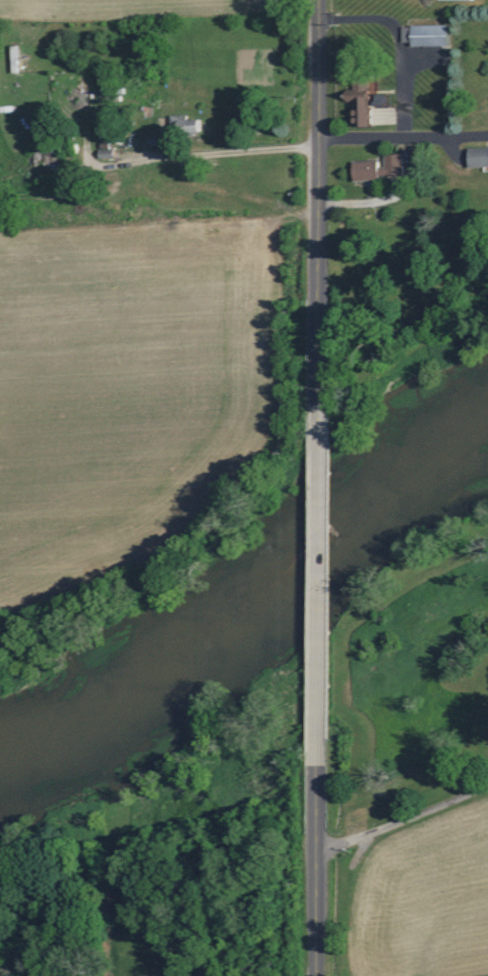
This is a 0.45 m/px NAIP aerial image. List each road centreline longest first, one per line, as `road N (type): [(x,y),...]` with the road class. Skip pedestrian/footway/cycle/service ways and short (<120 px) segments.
road 1 (residential): [(320,423),(316,0)]
road 2 (residential): [(317,764),(320,423)]
road 3 (residential): [(316,975),(317,764)]
road 4 (residential): [(317,135),(487,132)]

